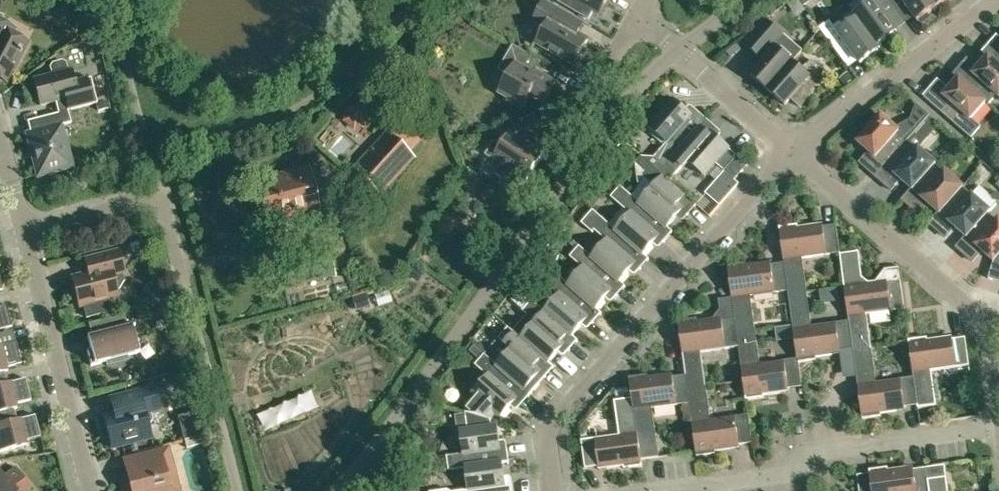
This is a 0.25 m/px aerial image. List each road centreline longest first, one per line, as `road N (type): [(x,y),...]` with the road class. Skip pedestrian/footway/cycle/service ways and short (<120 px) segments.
road 1 (residential): [(553,490),(549,428),(792,154)]
road 2 (residential): [(676,490),(792,476),(812,456),(998,427)]
road 3 (residential): [(24,231),(93,490)]
road 4 (residential): [(991,324),(792,154)]
road 5 (residential): [(792,154),(998,0)]
road 6 (residential): [(792,154),(639,15)]
road 7 (residential): [(159,194),(24,231)]

